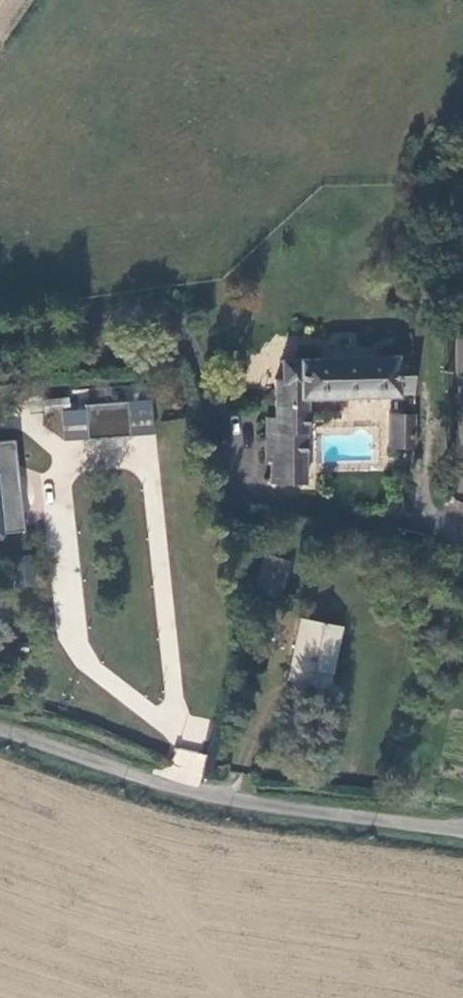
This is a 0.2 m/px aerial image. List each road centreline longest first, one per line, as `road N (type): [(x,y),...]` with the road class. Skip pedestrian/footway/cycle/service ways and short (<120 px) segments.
road 1 (unclassified): [(0,731),(179,792),(462,830)]

